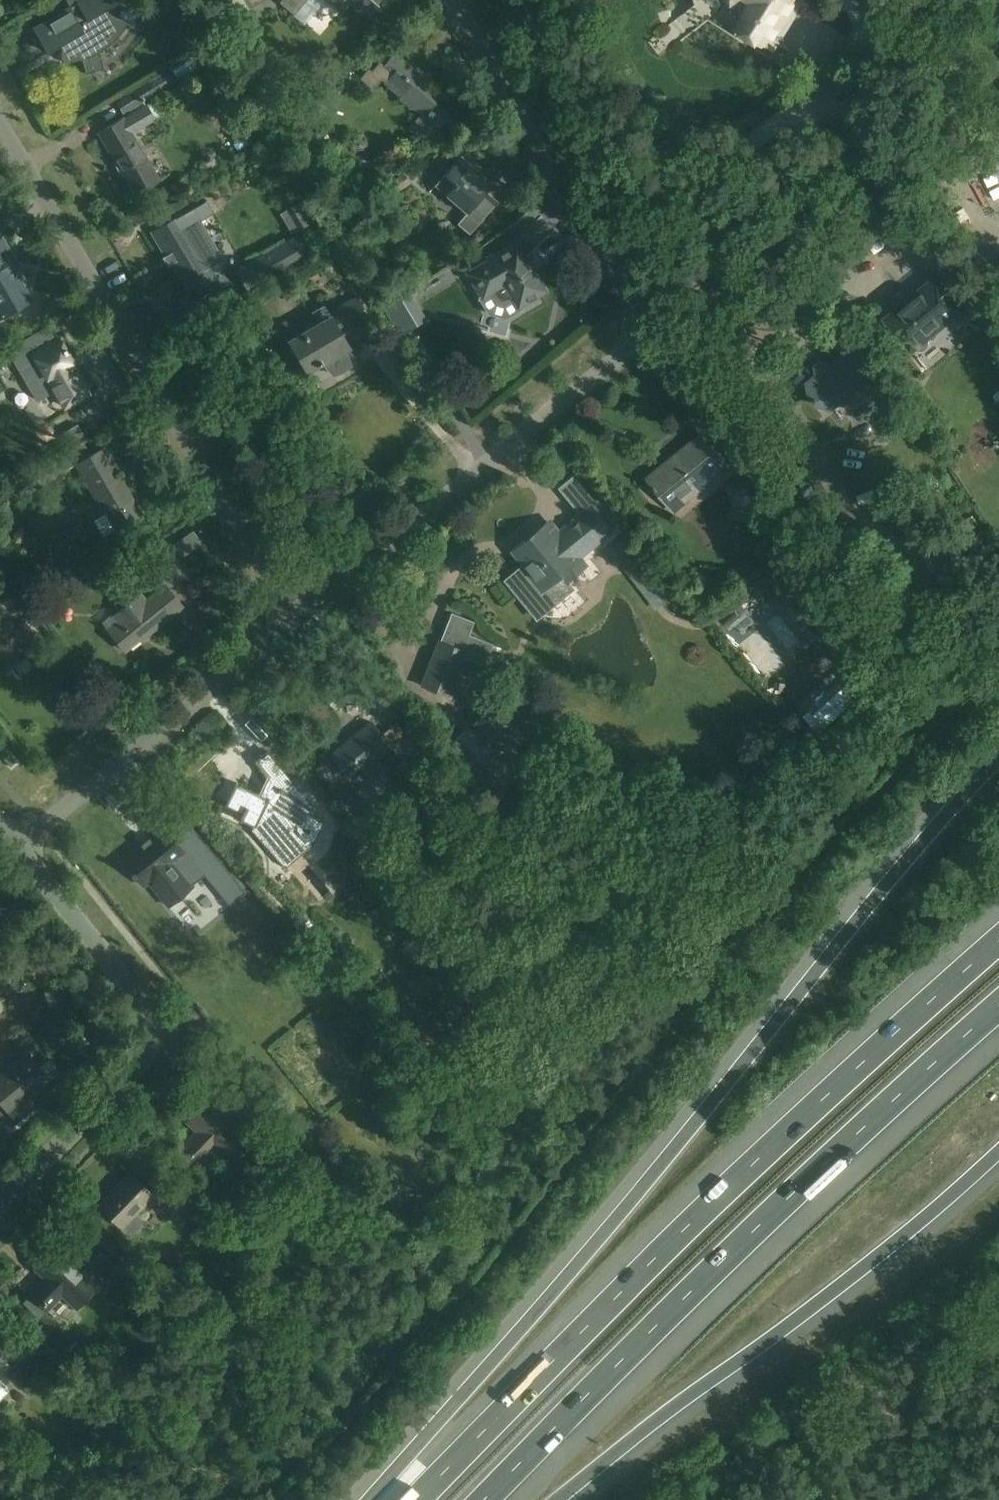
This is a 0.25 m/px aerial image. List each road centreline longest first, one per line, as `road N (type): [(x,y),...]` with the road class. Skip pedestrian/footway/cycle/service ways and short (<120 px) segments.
road 1 (motorway): [(998,759),(875,898),(641,1191),(370,1499)]
road 2 (residential): [(293,624),(620,356),(635,320),(615,271),(455,0)]
road 3 (motorway): [(998,945),(779,1140),(417,1499)]
road 4 (motorway): [(484,1499),(814,1172),(998,1007)]
road 5 (residential): [(293,624),(0,123)]
road 6 (motorway): [(558,1499),(835,1291),(998,1153)]
road 7 (residential): [(2,1208),(157,1039),(144,1001),(24,841)]
road 8 (residential): [(24,841),(293,624)]

